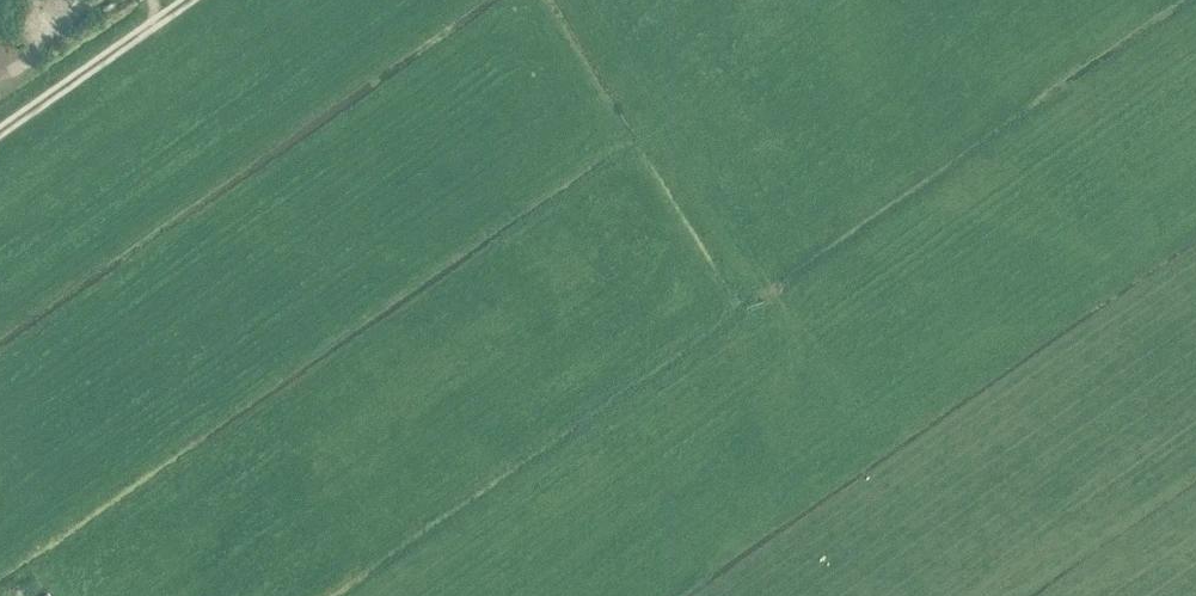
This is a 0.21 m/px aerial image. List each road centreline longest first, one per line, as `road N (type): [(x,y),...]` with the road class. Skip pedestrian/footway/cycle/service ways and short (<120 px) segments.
road 1 (track): [(0,133),(190,0)]

